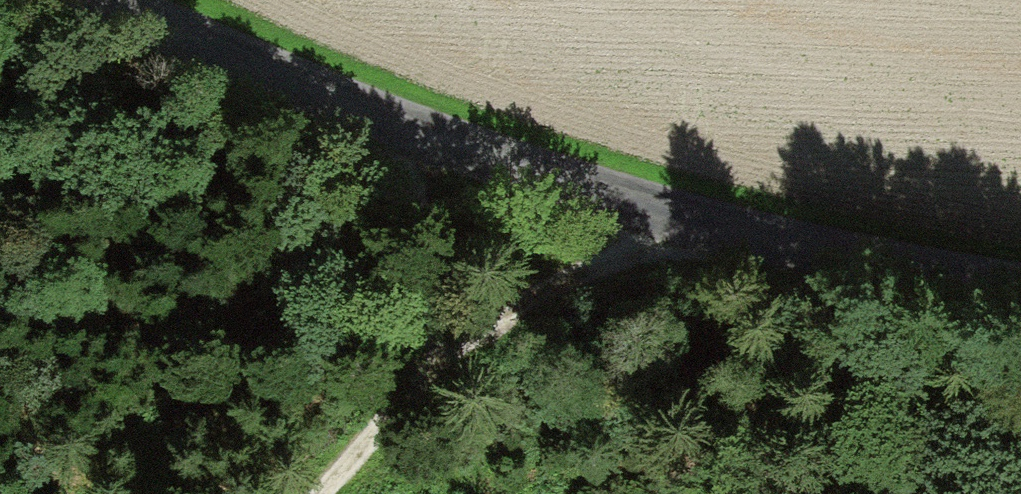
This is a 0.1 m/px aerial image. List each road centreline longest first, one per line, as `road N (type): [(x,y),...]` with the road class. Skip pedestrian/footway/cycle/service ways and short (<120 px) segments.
road 1 (tertiary): [(94,0),(397,128),(613,200),(836,259),(1020,286)]
road 2 (track): [(324,493),(455,339),(613,200)]
road 3 (track): [(455,339),(397,128)]

